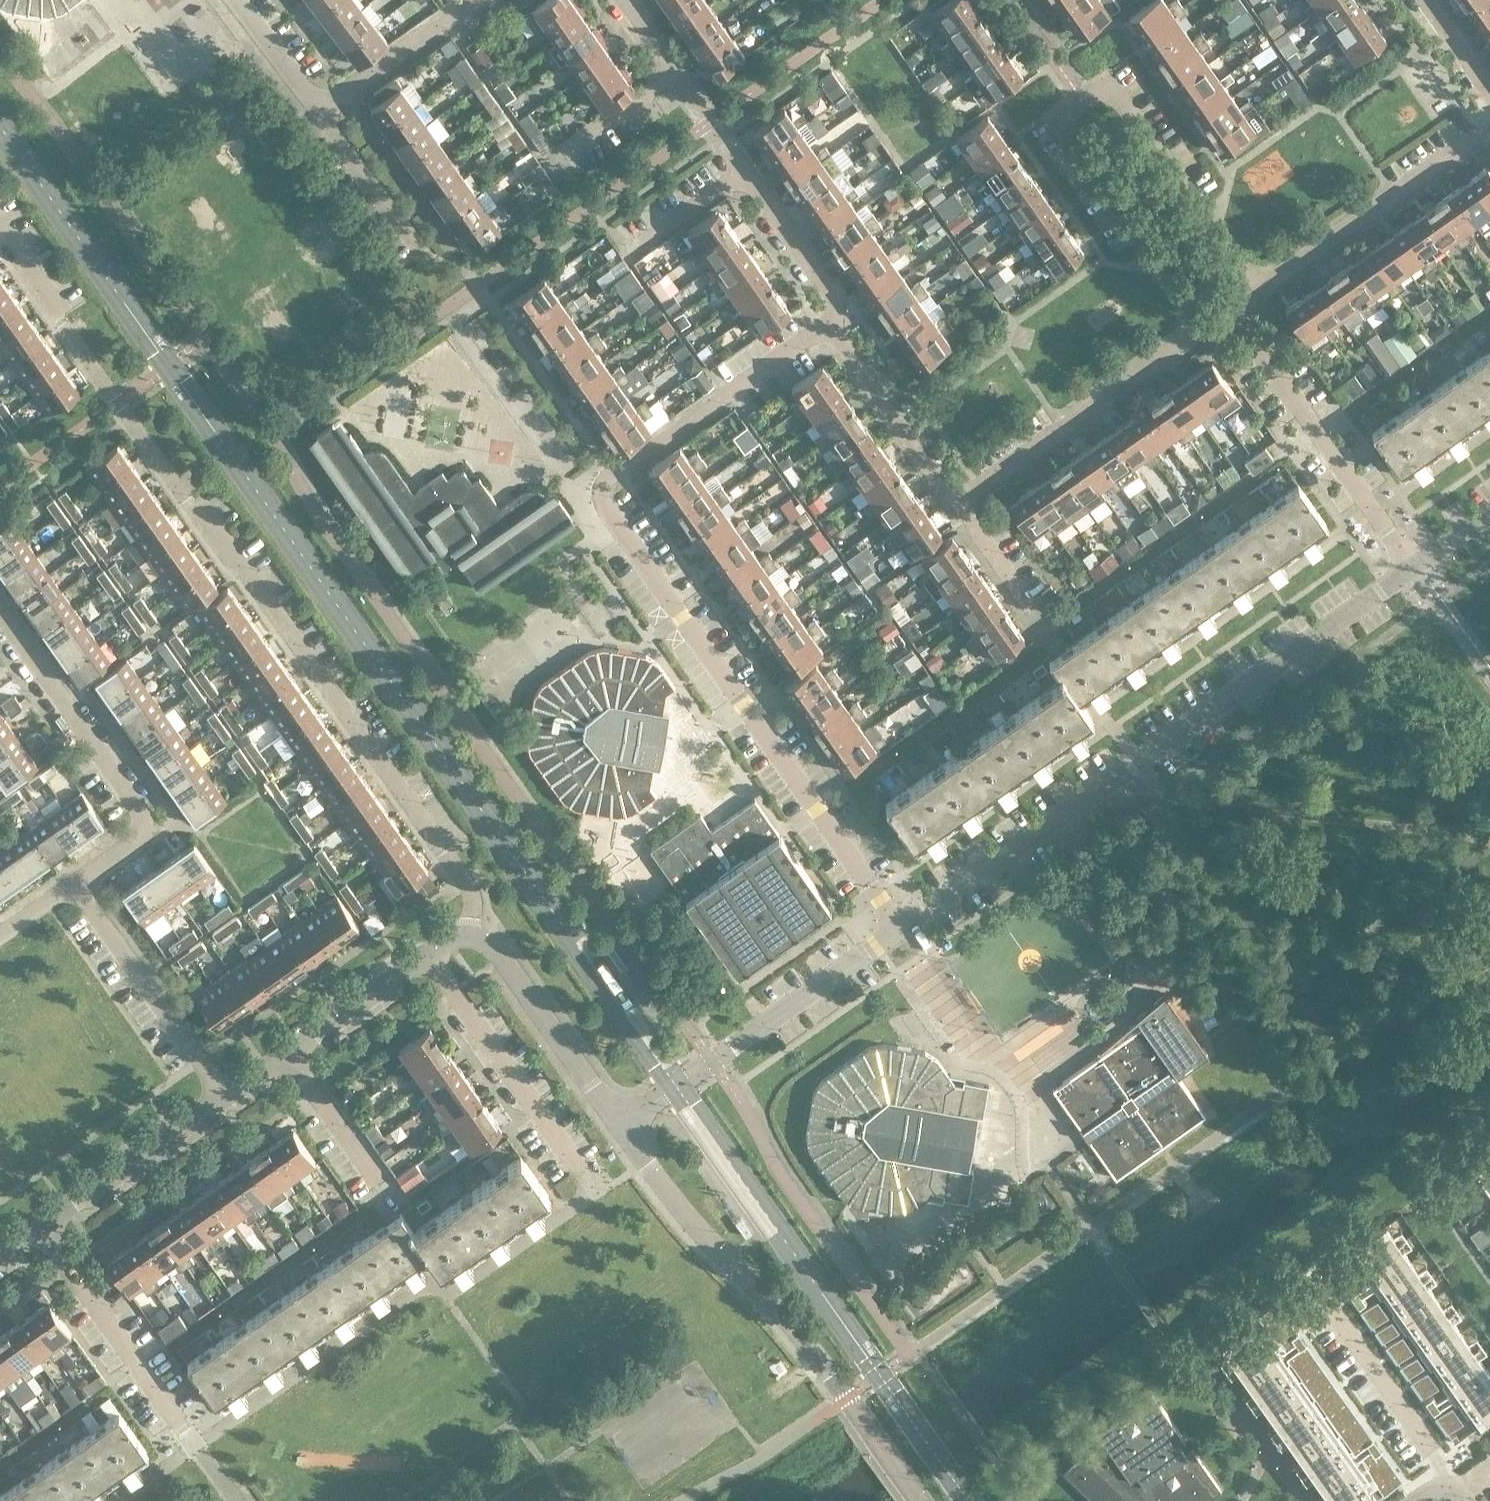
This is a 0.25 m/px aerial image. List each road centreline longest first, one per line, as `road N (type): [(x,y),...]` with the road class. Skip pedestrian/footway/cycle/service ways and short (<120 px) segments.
road 1 (residential): [(904,928),(611,508),(605,485),(618,467),(827,326)]
road 2 (residential): [(426,959),(592,1194),(444,1294),(412,1294),(196,1447)]
road 3 (residential): [(904,928),(1415,568)]
road 4 (residential): [(1261,294),(1104,80),(1082,95),(1059,113),(1211,328)]
road 5 (residential): [(827,326),(958,503),(1211,328)]
road 6 (residential): [(472,933),(472,897),(195,504)]
road 7 (unclassified): [(919,1500),(791,1319),(677,1203),(621,1125)]
road 8 (residential): [(623,0),(831,282),(827,326)]
road 9 (residential): [(73,884),(155,828),(0,607)]
road 10 (unclassified): [(621,1125),(904,928)]
road 11 (residential): [(480,0),(320,108),(239,0)]
road 12 (residential): [(1415,568),(1237,312)]
road 13 (residential): [(1261,294),(1489,136)]
road 14 (residential): [(196,1447),(44,1229)]
road 15 (residential): [(224,1099),(73,884)]
road 16 (residential): [(1440,1495),(1441,1460),(1310,1274)]
road 17 (residential): [(224,1099),(426,959)]
road 18 (residential): [(472,933),(487,939),(621,1125)]
road 19 (residential): [(44,1229),(224,1099)]

